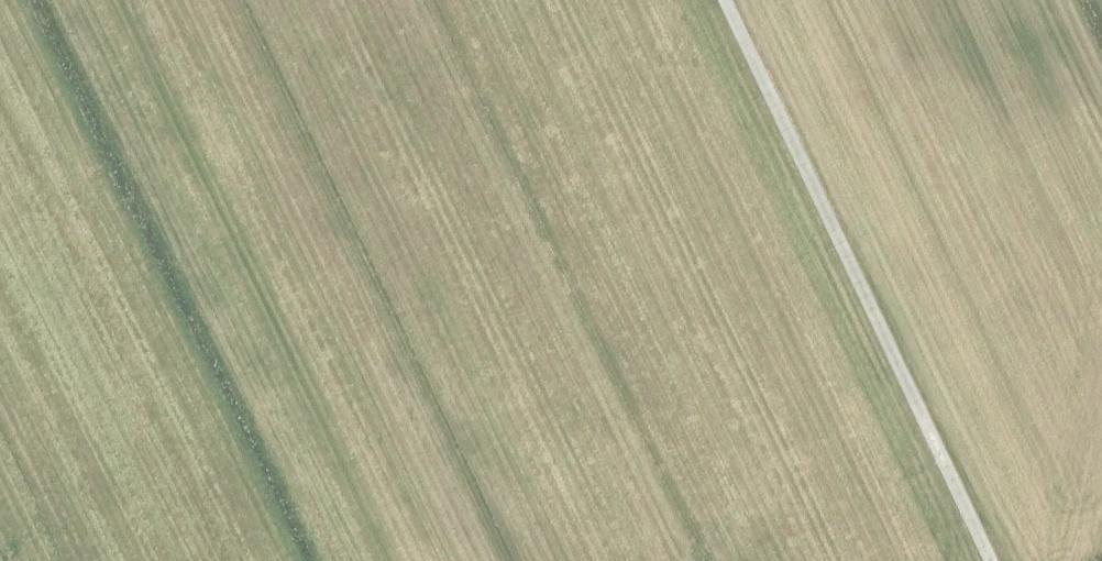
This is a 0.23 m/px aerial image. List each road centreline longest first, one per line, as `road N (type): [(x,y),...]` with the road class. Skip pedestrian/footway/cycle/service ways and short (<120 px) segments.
road 1 (track): [(724,0),(989,560)]

